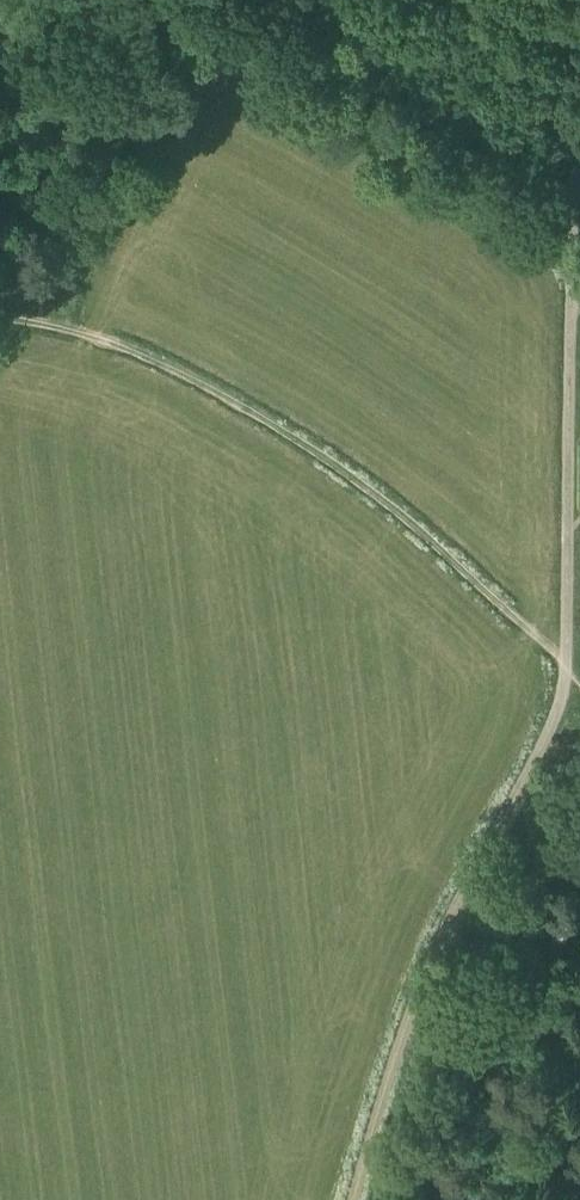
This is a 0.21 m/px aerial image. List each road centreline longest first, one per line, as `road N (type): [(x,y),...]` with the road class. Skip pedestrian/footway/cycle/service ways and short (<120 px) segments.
road 1 (unclassified): [(350,1199),(410,1007),(563,689),(570,242),(579,170)]
road 2 (track): [(0,316),(114,342),(173,367),(322,456),(457,562),(579,686)]
road 3 (track): [(570,242),(177,26),(137,31),(86,56),(0,125)]

